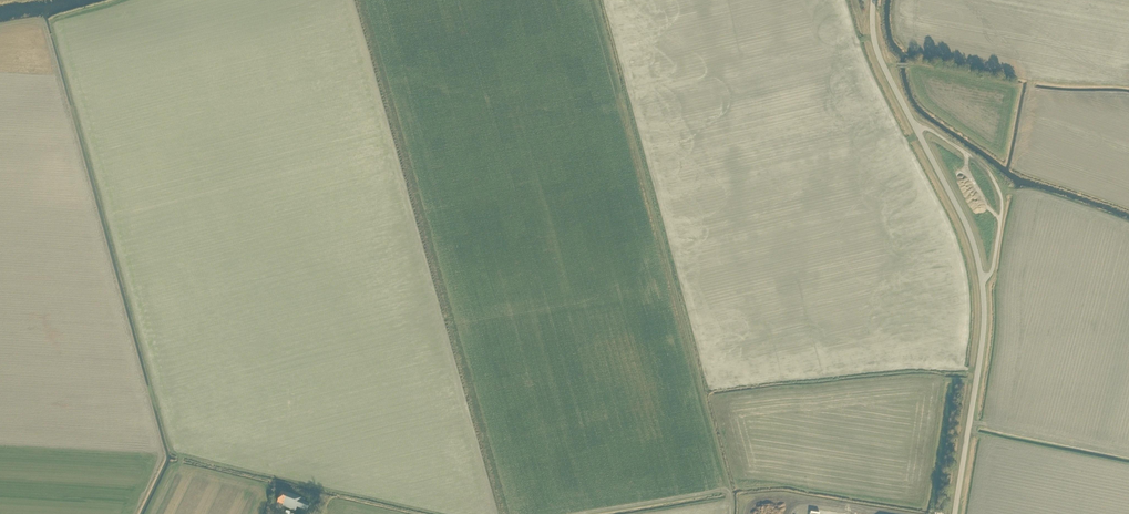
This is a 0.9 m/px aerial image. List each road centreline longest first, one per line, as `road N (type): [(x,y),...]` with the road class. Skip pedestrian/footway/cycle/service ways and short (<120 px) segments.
road 1 (tertiary): [(955,513),(983,290),(967,226),(878,52),(874,0)]

